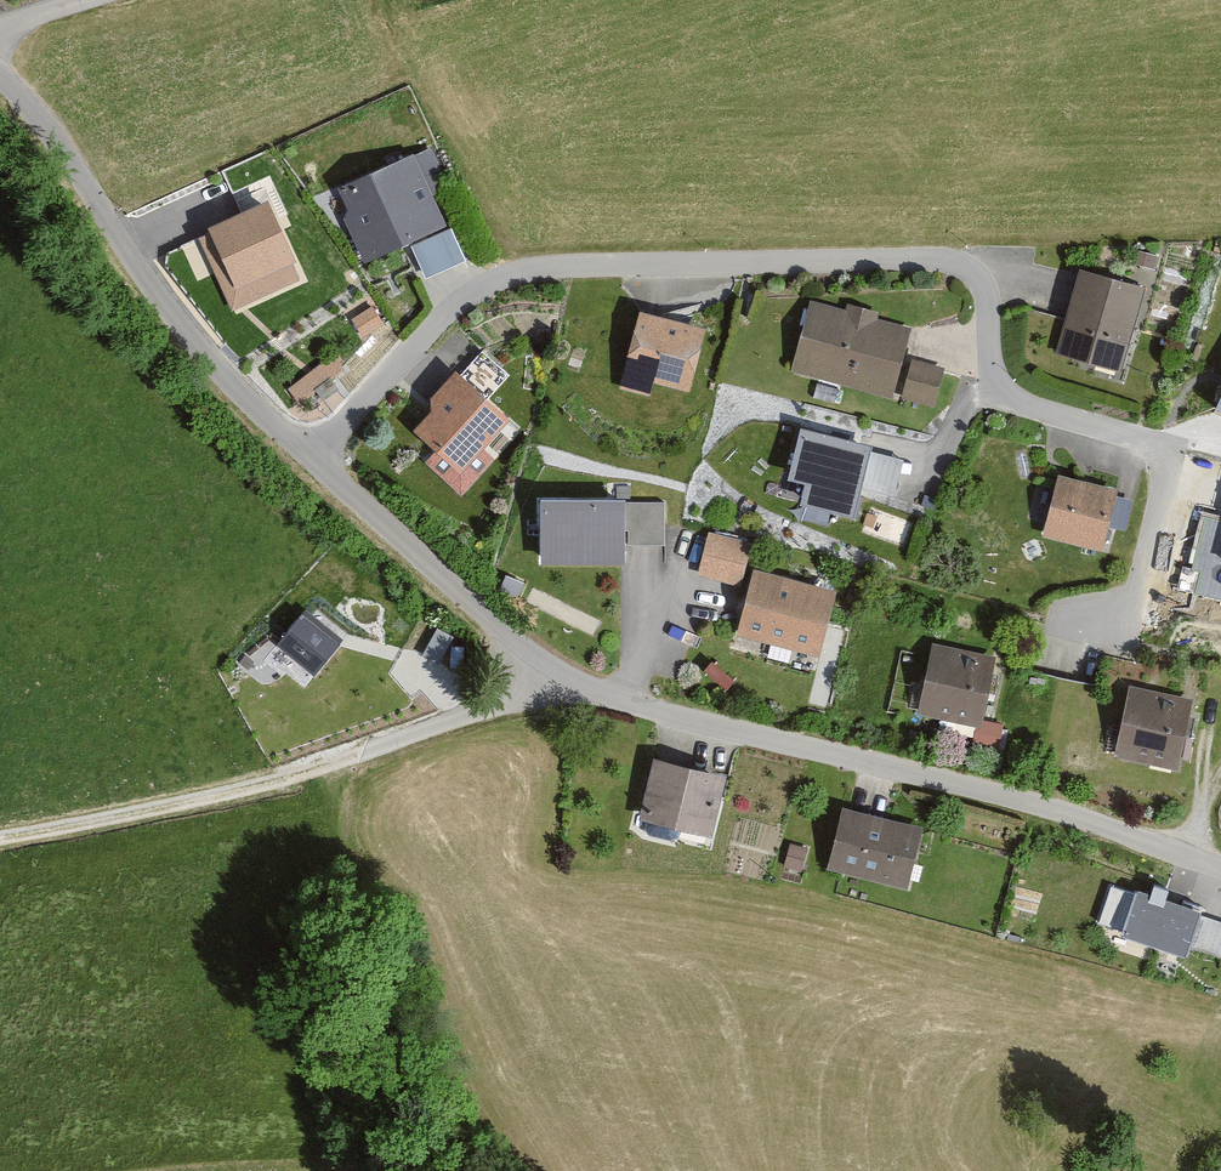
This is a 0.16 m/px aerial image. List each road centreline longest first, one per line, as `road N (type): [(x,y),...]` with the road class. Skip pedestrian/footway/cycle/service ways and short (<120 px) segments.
road 1 (residential): [(312,458),(452,306),(537,269),(956,263),(976,276),(987,304),(991,367),(1003,396),(1145,442),(1165,459),(1165,487),(1133,601),(1099,622)]
road 2 (unclassified): [(1220,871),(1033,804),(656,712),(551,674),(429,573),(312,458)]
road 3 (track): [(0,839),(322,772),(512,709),(551,674)]
road 4 (unclassified): [(312,458),(168,314),(41,116),(0,75)]

